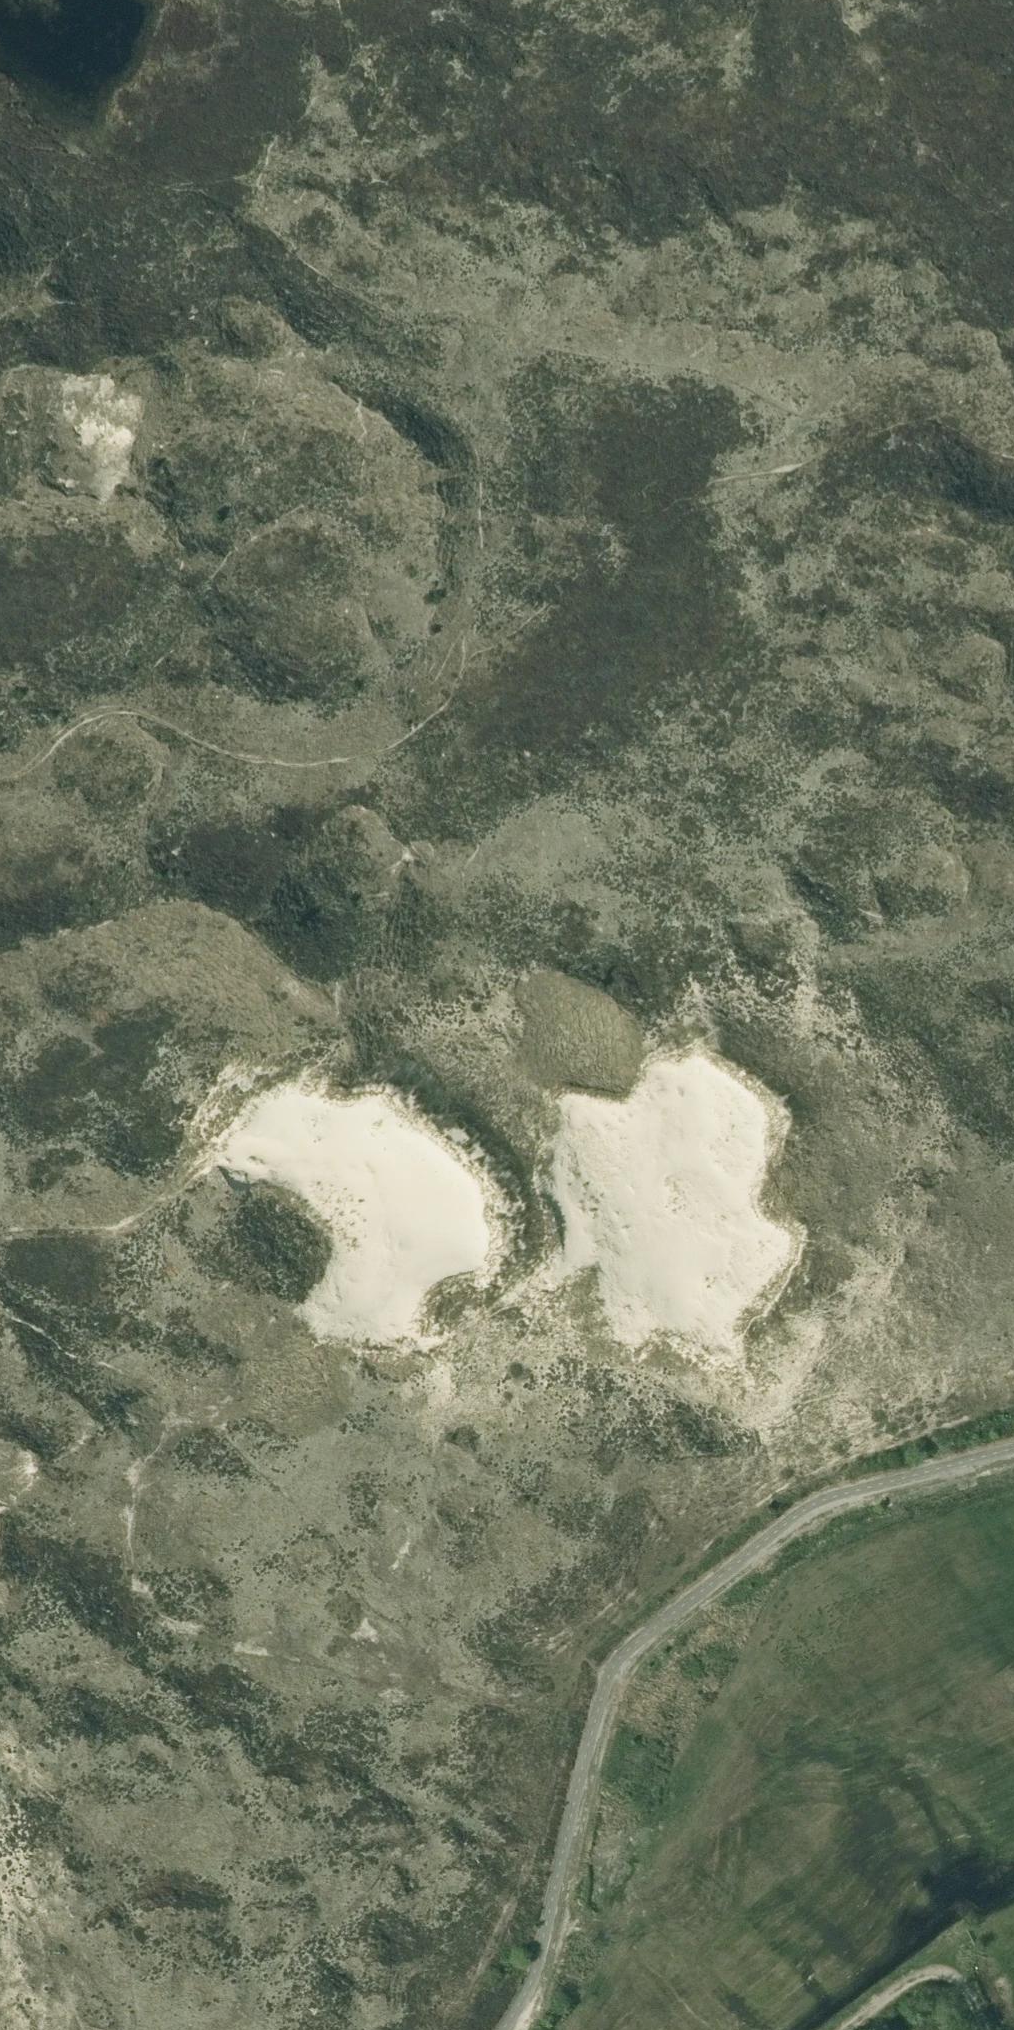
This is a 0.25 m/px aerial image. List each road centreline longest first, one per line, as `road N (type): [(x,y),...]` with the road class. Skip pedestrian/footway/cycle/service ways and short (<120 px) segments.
road 1 (track): [(519,2029),(548,1968),(615,1698),(643,1651),(814,1518),(1013,1461)]
road 2 (track): [(984,2029),(968,1991),(936,1974),(911,1979),(843,2029)]

